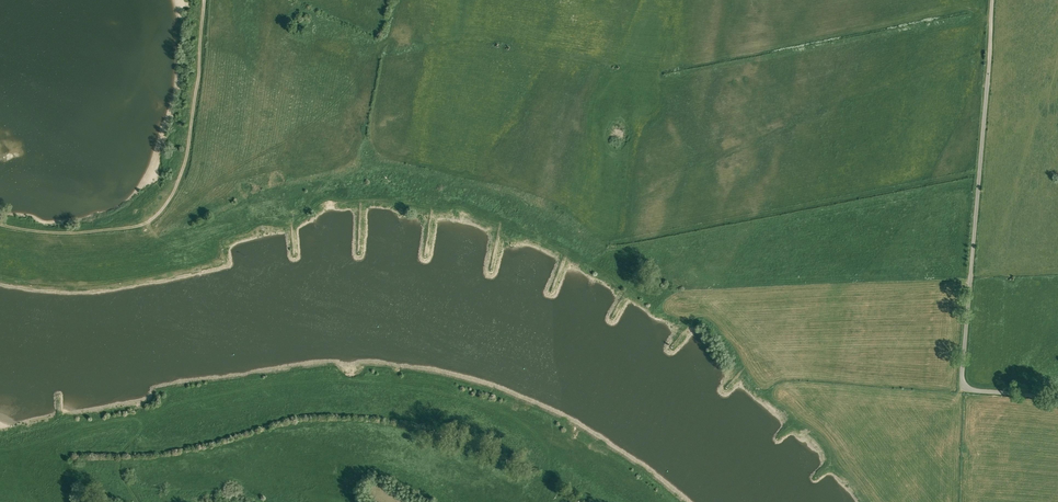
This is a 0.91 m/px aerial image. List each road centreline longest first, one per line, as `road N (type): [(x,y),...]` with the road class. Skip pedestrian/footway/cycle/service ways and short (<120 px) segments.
road 1 (unclassified): [(1057,397),(964,384),(992,0)]
road 2 (track): [(204,0),(186,159),(163,209),(137,226),(91,231),(0,225)]

